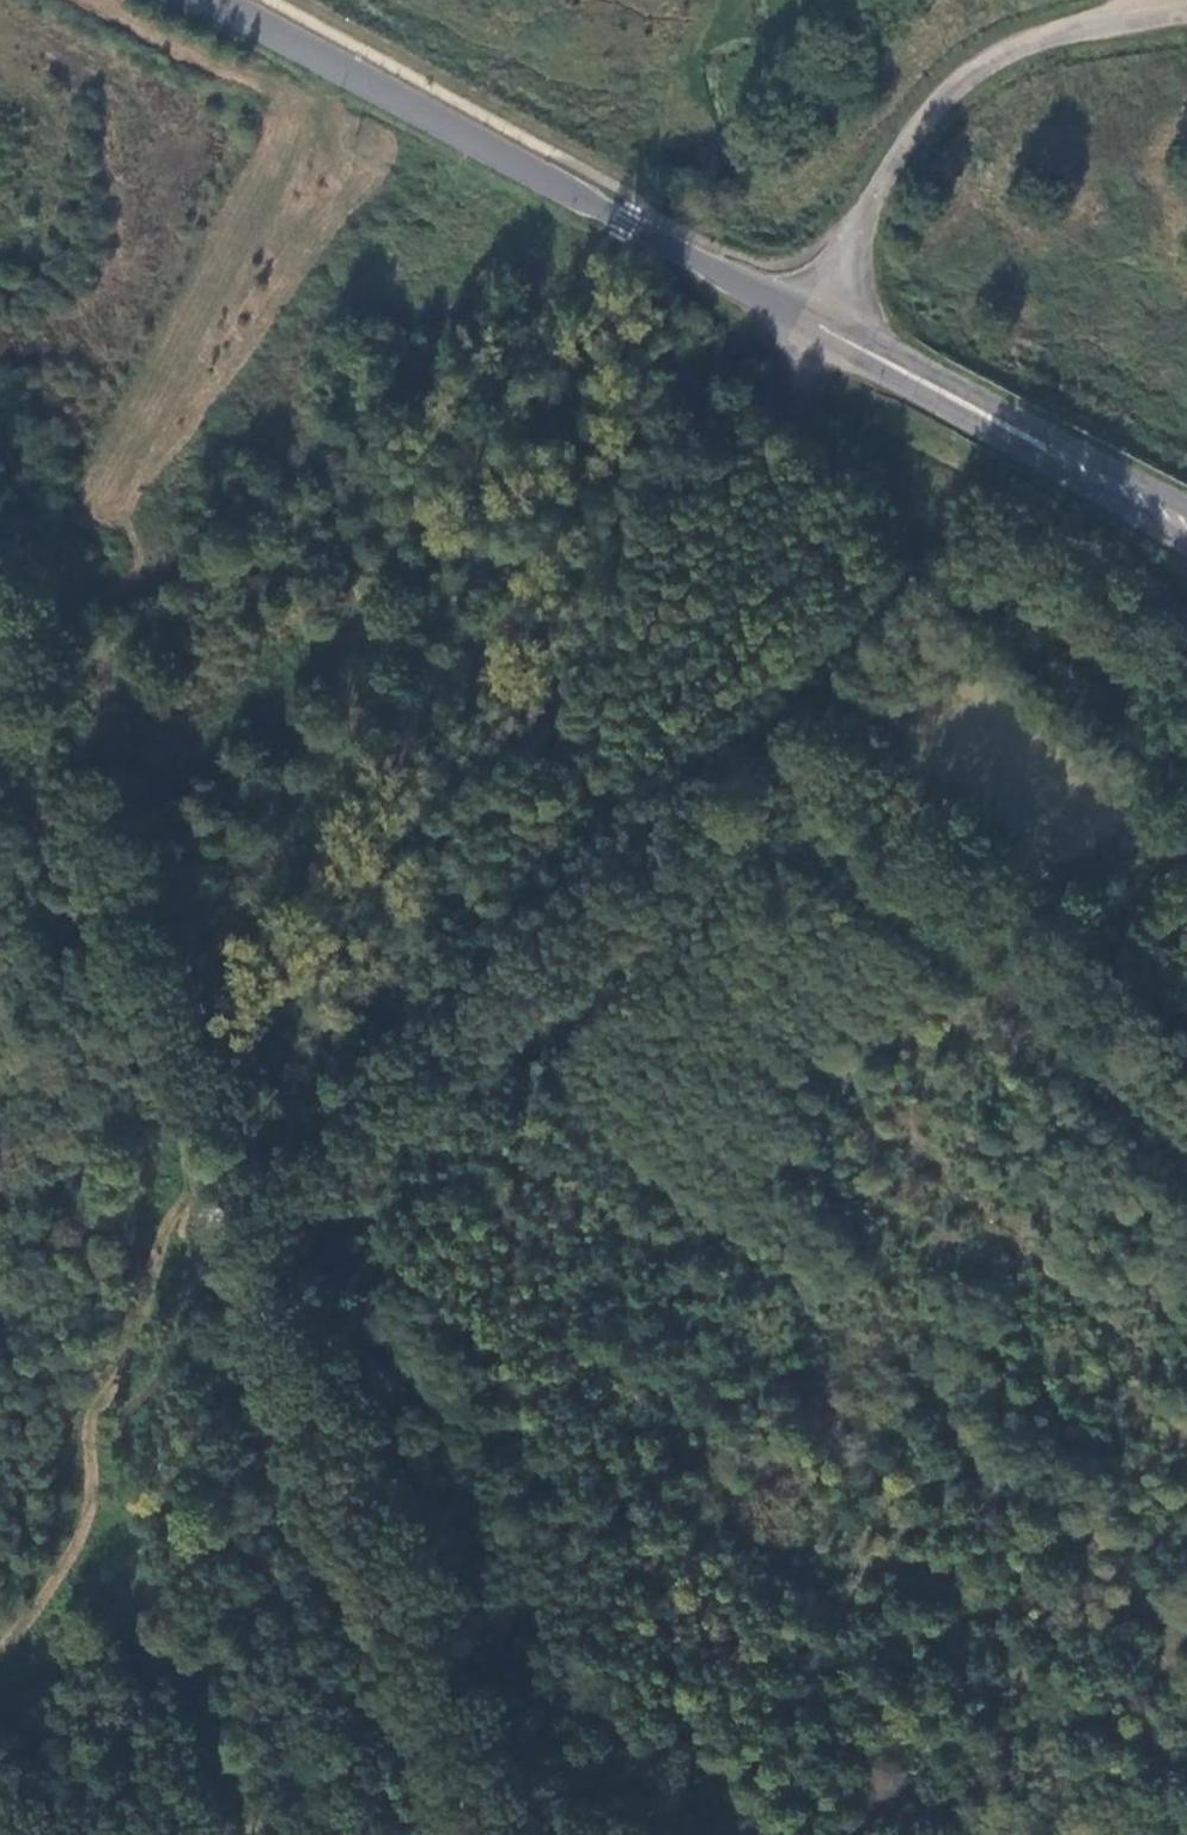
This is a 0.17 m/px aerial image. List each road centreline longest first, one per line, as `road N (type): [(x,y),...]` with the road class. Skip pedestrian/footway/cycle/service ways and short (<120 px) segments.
road 1 (tertiary): [(206,0),(794,314)]
road 2 (unclassified): [(1186,13),(1070,31),(1010,52),(963,81),(929,112),(794,314)]
road 3 (tertiary): [(818,326),(1186,542)]
road 4 (tertiary): [(1186,506),(818,326)]
road 5 (track): [(794,314),(789,359),(800,392),(831,430),(882,460),(909,493),(922,527),(910,600)]

